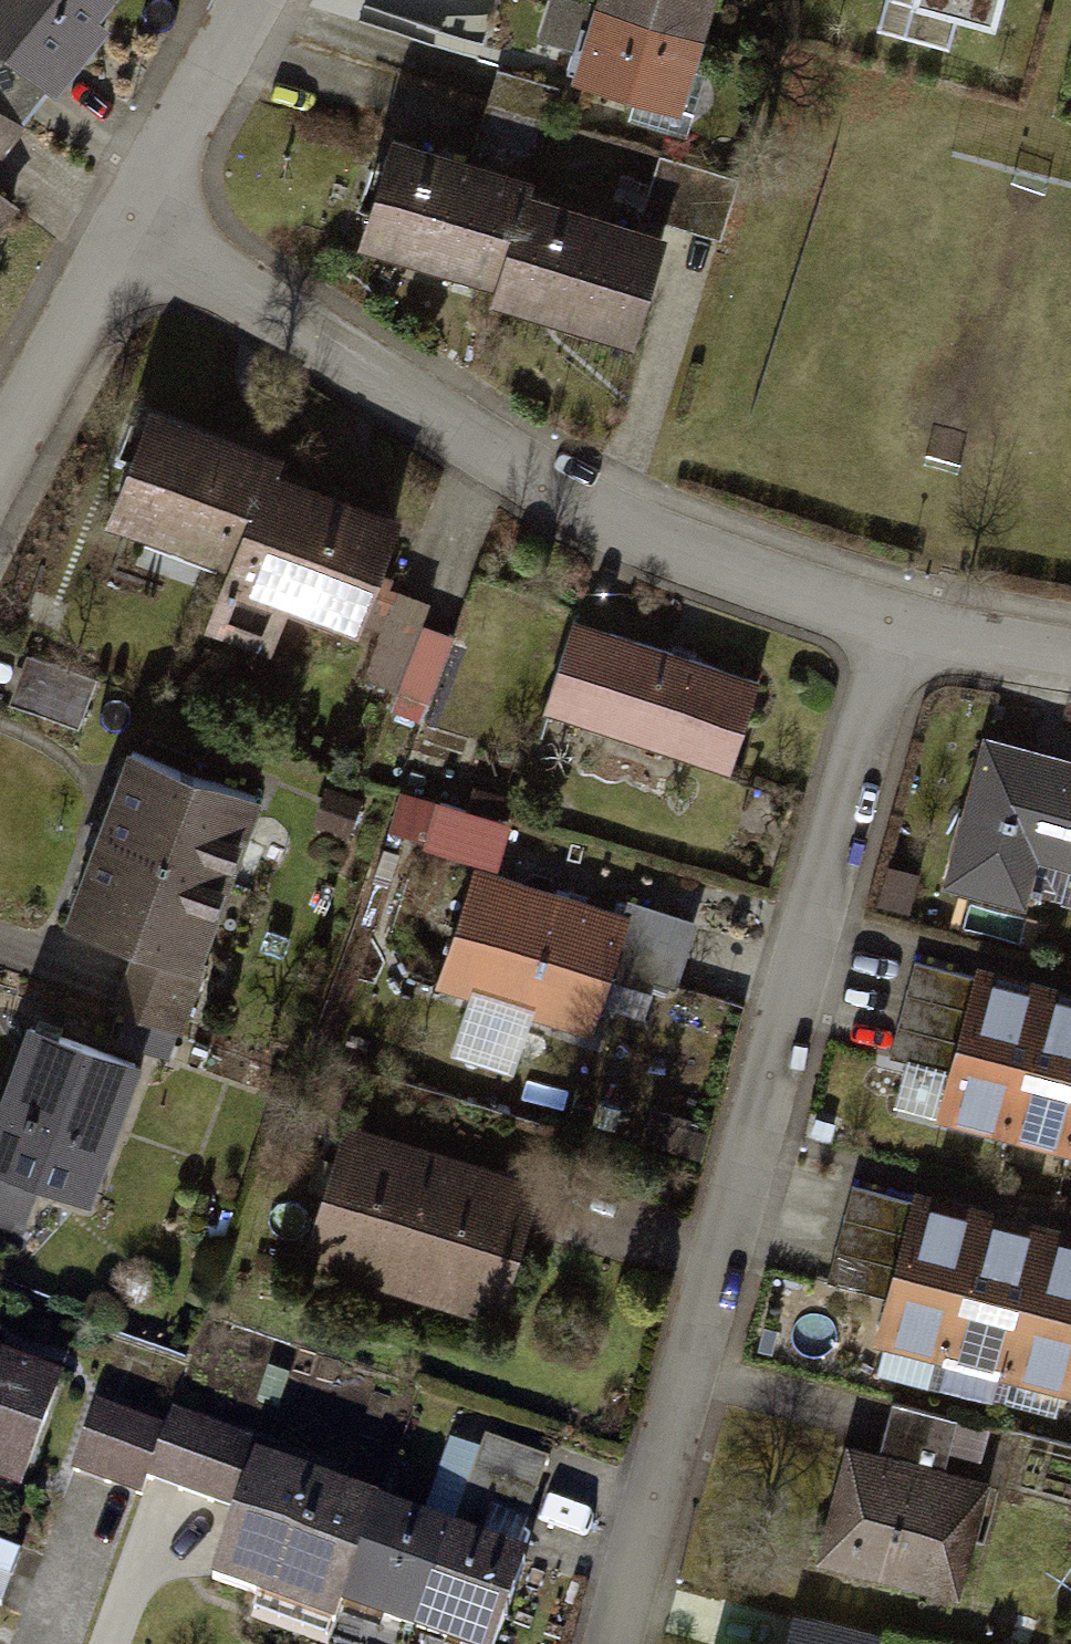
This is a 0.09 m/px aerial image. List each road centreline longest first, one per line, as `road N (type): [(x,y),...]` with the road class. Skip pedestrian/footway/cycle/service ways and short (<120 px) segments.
road 1 (residential): [(894,617),(609,1643)]
road 2 (residential): [(153,220),(228,282),(530,482),(687,552),(894,617)]
road 3 (residential): [(0,459),(153,220)]
road 4 (residential): [(153,220),(254,0)]
road 5 (residential): [(894,617),(1070,657)]

